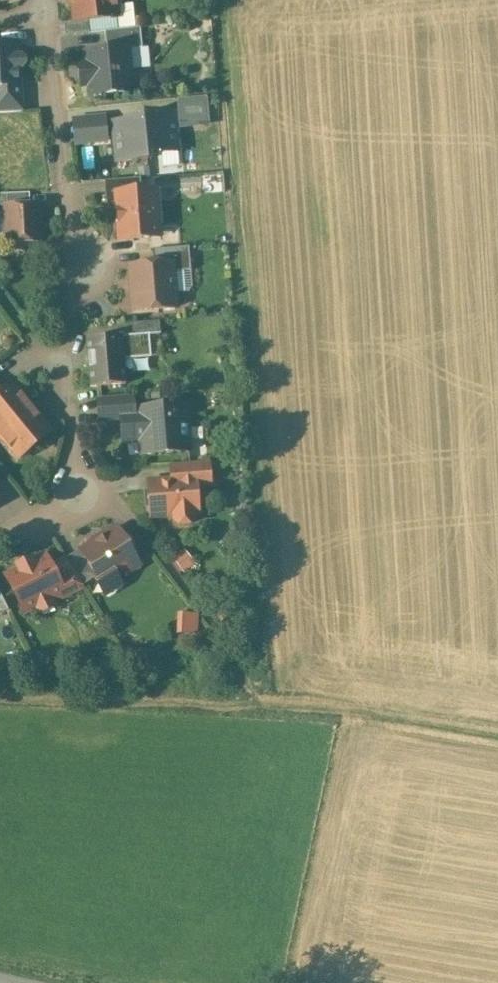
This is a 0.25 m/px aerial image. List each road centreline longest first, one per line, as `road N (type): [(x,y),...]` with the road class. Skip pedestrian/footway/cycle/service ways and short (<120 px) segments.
road 1 (residential): [(43,12),(71,238),(86,266)]

